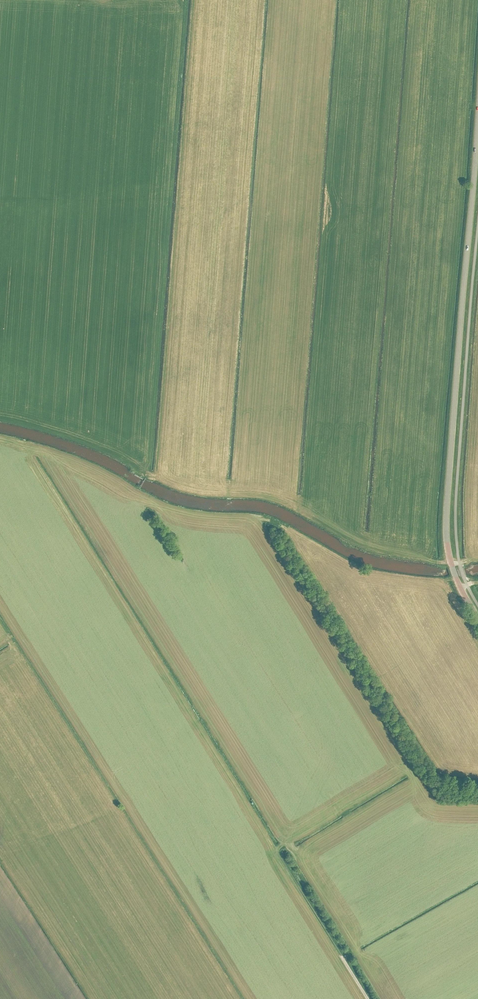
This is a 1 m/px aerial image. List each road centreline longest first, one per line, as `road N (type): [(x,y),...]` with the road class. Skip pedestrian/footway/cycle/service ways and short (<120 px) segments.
road 1 (tertiary): [(477,618),(450,564),(446,524),(477,121)]

